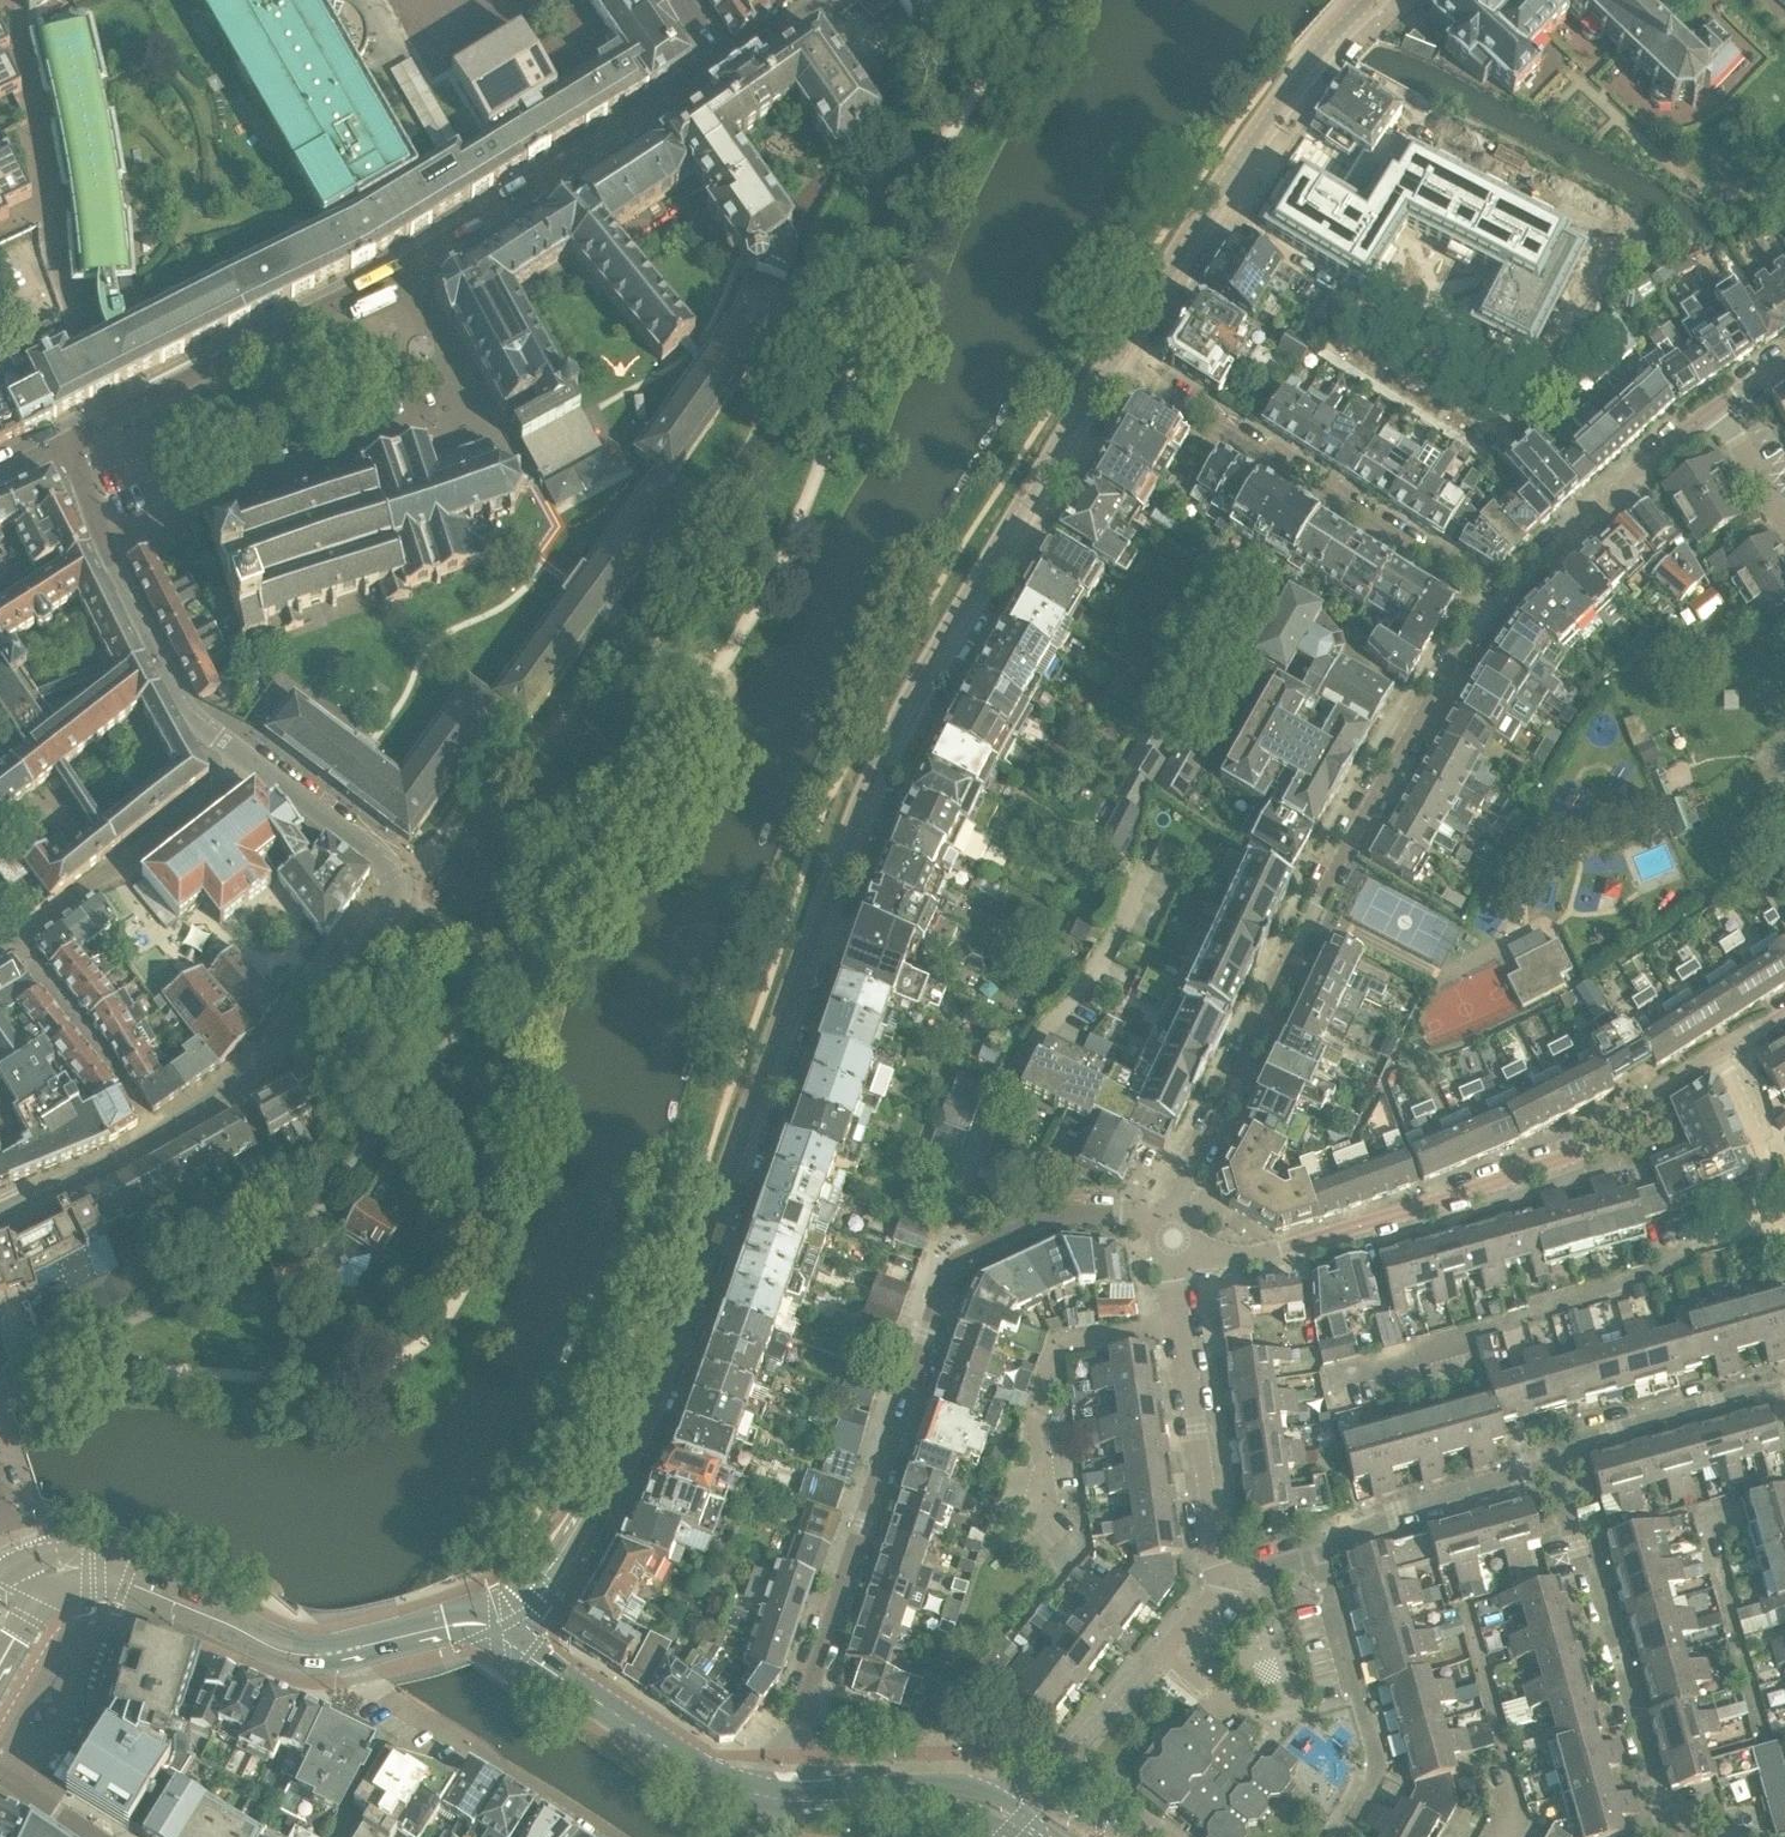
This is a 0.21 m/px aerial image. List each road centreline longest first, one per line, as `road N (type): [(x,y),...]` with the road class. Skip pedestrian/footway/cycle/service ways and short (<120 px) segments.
road 1 (tertiary): [(497,1628),(557,1557),(661,1368),(812,939),(902,717),(1116,357)]
road 2 (residential): [(795,1731),(946,1270),(1072,1212),(1139,1219),(1172,1239)]
road 3 (residential): [(250,760),(387,866),(391,896),(306,1022),(273,1055),(157,1136),(0,1211)]
road 4 (residential): [(722,65),(396,270),(113,417)]
road 5 (residential): [(1484,612),(1342,855),(1195,1159),(1175,1208),(1172,1239)]
road 6 (residential): [(1172,1239),(1218,1253),(1272,1251),(1489,1185),(1600,1141),(1665,1085),(1722,1050)]
road 7 (residential): [(1116,357),(1462,578),(1484,612)]
road 8 (tertiary): [(1116,357),(1268,118),(1369,0)]
road 9 (residential): [(1671,1836),(1598,1578),(1581,1565),(1549,1456)]
road 10 (residential): [(68,439),(105,542),(187,707),(250,760)]
road 11 (residential): [(11,0),(79,350)]
road 12 (residential): [(1220,1574),(1205,1519),(1172,1239)]
road 13 (residential): [(610,1836),(387,1700),(341,1651)]
road 14 (residential): [(1713,409),(1484,612)]
road 15 (residential): [(1343,1836),(1379,1757),(1315,1548)]
road 16 (tertiary): [(746,1790),(691,1764),(497,1628)]
road 17 (residential): [(13,938),(250,760)]
road 18 (residential): [(1315,1548),(1379,1515),(1518,1473),(1549,1456)]
road 19 (residential): [(1549,1456),(1612,1430),(1784,1384)]
road 20 (tertiary): [(341,1651),(281,1650),(116,1580)]
road 21 (tertiary): [(1034,1822),(1002,1797),(944,1782),(894,1796)]
road 22 (tertiary): [(350,1649),(459,1623),(497,1628)]
road 23 (residential): [(1779,1182),(1722,1050)]
road 24 (residential): [(1784,521),(1713,409)]
road 25 (tertiary): [(894,1796),(1009,1831)]

